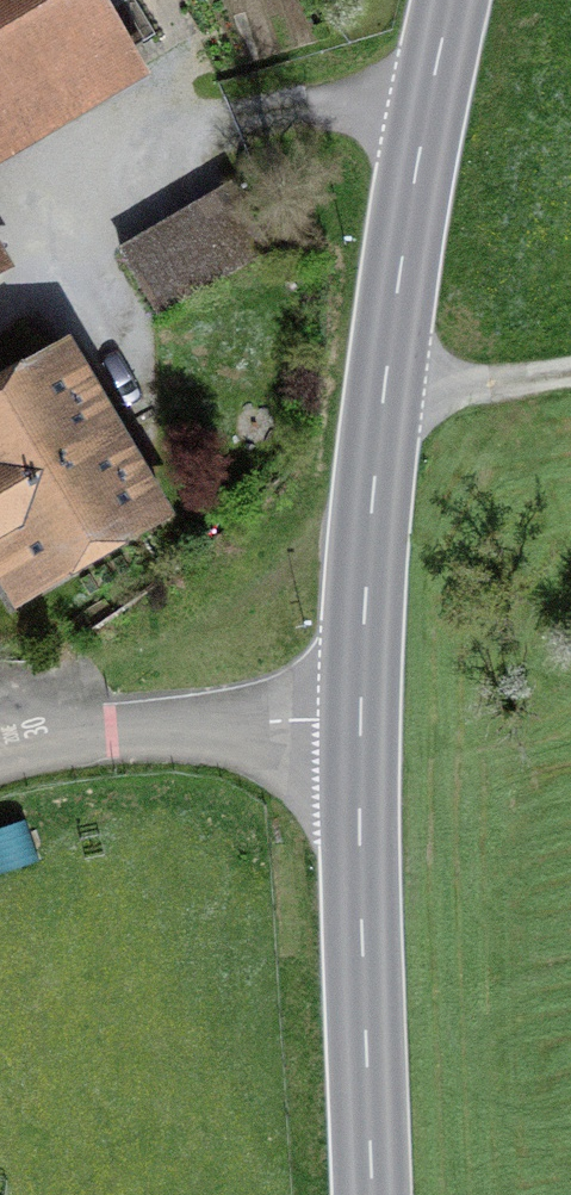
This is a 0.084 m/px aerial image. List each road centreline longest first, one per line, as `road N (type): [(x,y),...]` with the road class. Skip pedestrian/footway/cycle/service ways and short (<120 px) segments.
road 1 (tertiary): [(451,0),(382,398),(359,721)]
road 2 (tertiary): [(359,721),(371,1194)]
road 3 (residential): [(359,721),(79,736),(0,756)]
road 4 (track): [(382,398),(570,376)]

